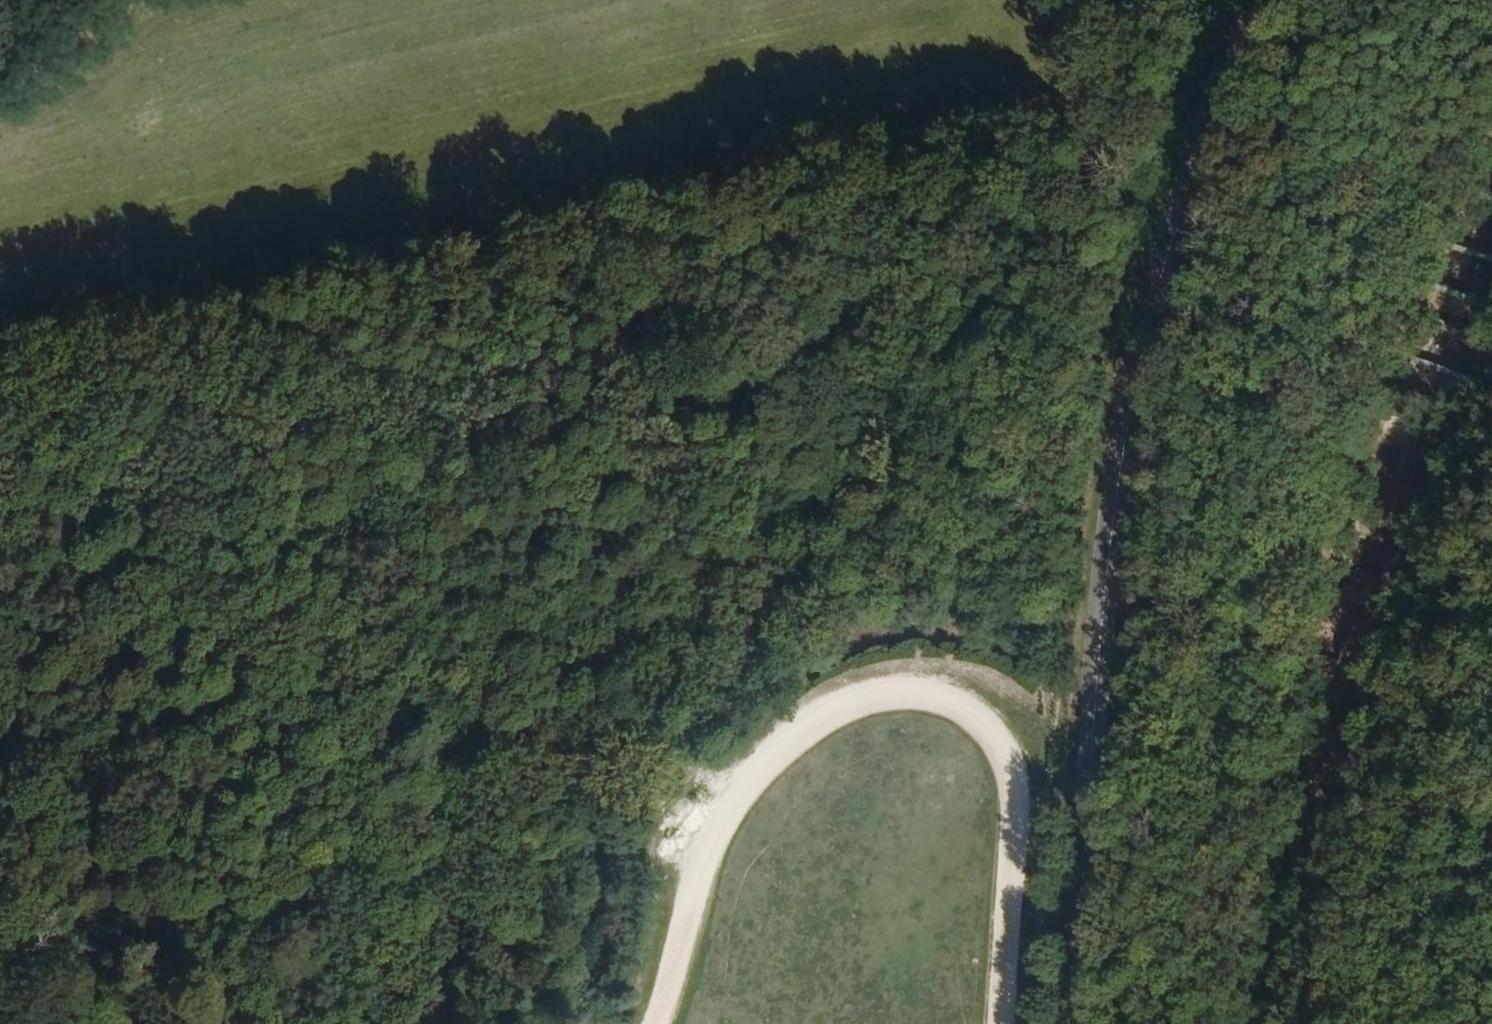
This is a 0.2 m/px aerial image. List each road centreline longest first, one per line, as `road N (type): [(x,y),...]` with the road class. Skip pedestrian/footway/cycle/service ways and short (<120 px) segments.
road 1 (secondary): [(1062,1023),(1085,653),(1127,352),(1158,221),(1257,0)]
road 2 (track): [(647,1023),(728,824),(822,727),(931,682),(1002,731),(1023,820),(999,1023)]
road 3 (track): [(1491,609),(1392,881),(1384,1023)]

